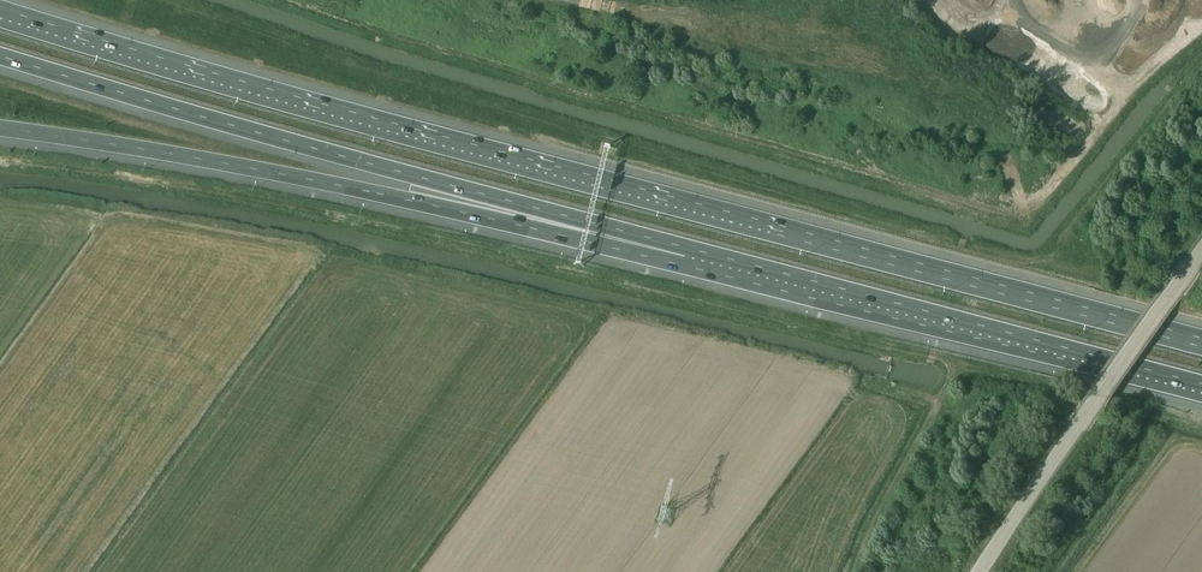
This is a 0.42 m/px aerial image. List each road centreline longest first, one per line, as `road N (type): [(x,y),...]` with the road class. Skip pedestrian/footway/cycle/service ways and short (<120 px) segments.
road 1 (motorway): [(1201,342),(177,68),(0,12)]
road 2 (motorway): [(0,57),(690,249)]
road 3 (motorway): [(0,128),(309,180),(633,252),(690,249)]
road 4 (motorway): [(690,249),(1201,383)]
road 5 (unclassified): [(981,571),(1201,253)]

